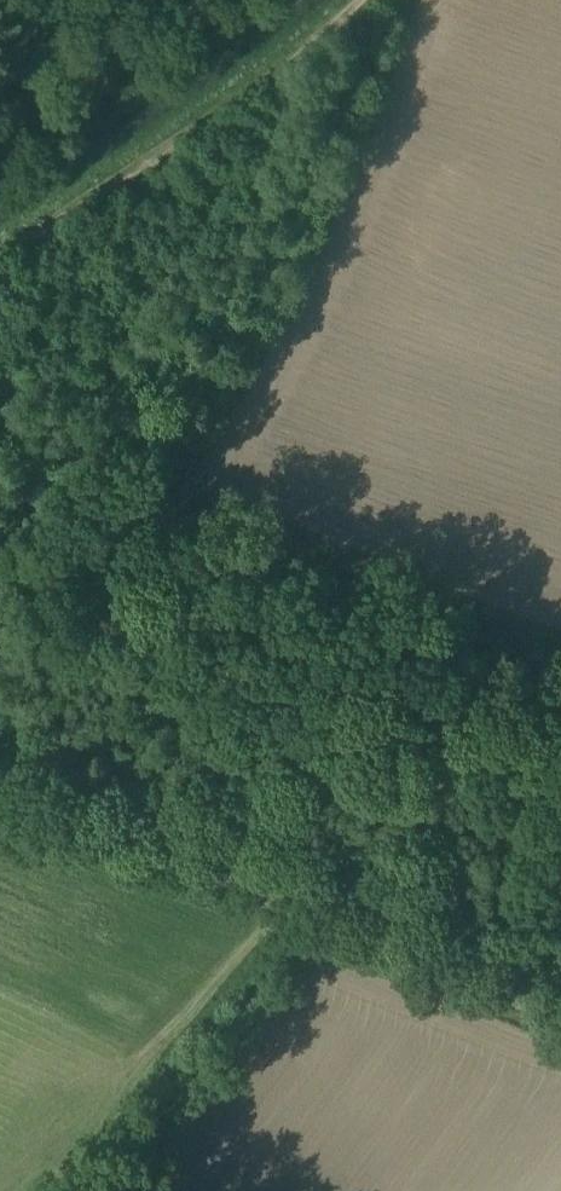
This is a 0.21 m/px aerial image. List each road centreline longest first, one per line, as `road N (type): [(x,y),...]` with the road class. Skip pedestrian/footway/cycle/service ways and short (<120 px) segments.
road 1 (track): [(0,800),(560,1025)]
road 2 (track): [(0,242),(81,199),(357,0)]

